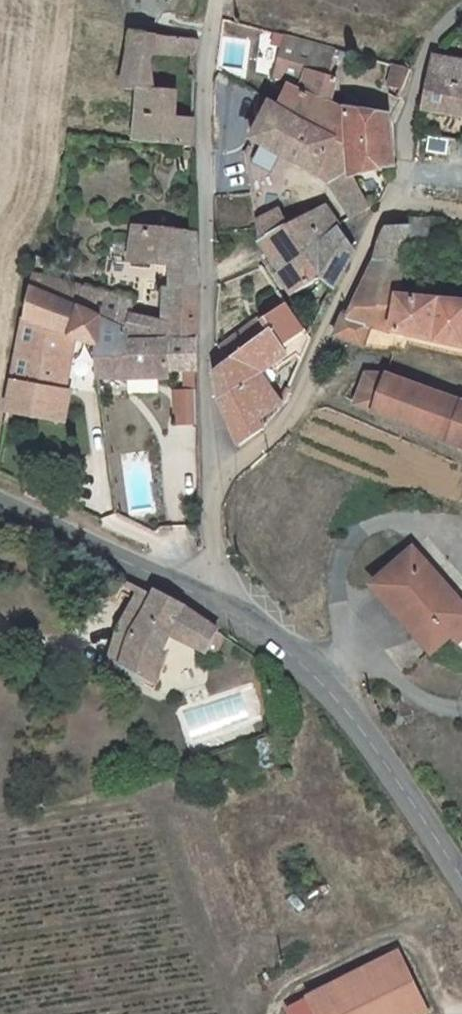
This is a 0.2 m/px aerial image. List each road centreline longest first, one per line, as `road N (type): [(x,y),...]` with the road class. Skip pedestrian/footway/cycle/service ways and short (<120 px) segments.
road 1 (unclassified): [(209,481),(271,436),(291,408),(402,164),(417,76),(435,40),(461,11)]
road 2 (unclassified): [(219,0),(208,86),(209,481)]
road 3 (tertiary): [(461,877),(331,691),(218,608)]
road 4 (tertiary): [(218,608),(0,505)]
road 5 (unclassified): [(209,481),(218,608)]

